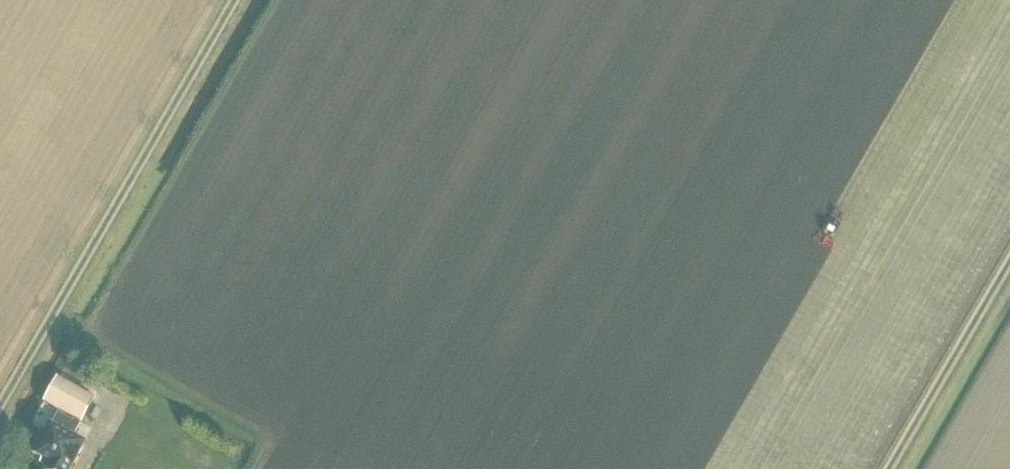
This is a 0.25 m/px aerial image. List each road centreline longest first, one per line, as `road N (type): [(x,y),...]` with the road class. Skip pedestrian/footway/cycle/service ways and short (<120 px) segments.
road 1 (track): [(236,0),(0,408)]
road 2 (track): [(1009,262),(889,468)]

